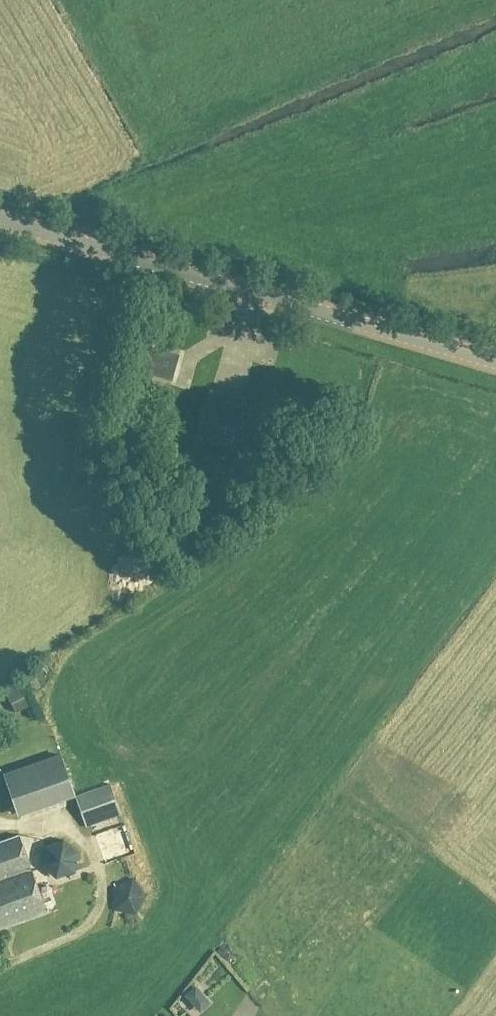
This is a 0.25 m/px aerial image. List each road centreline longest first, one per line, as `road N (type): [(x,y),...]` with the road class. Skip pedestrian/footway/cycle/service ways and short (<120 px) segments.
road 1 (tertiary): [(495,365),(0,223)]

